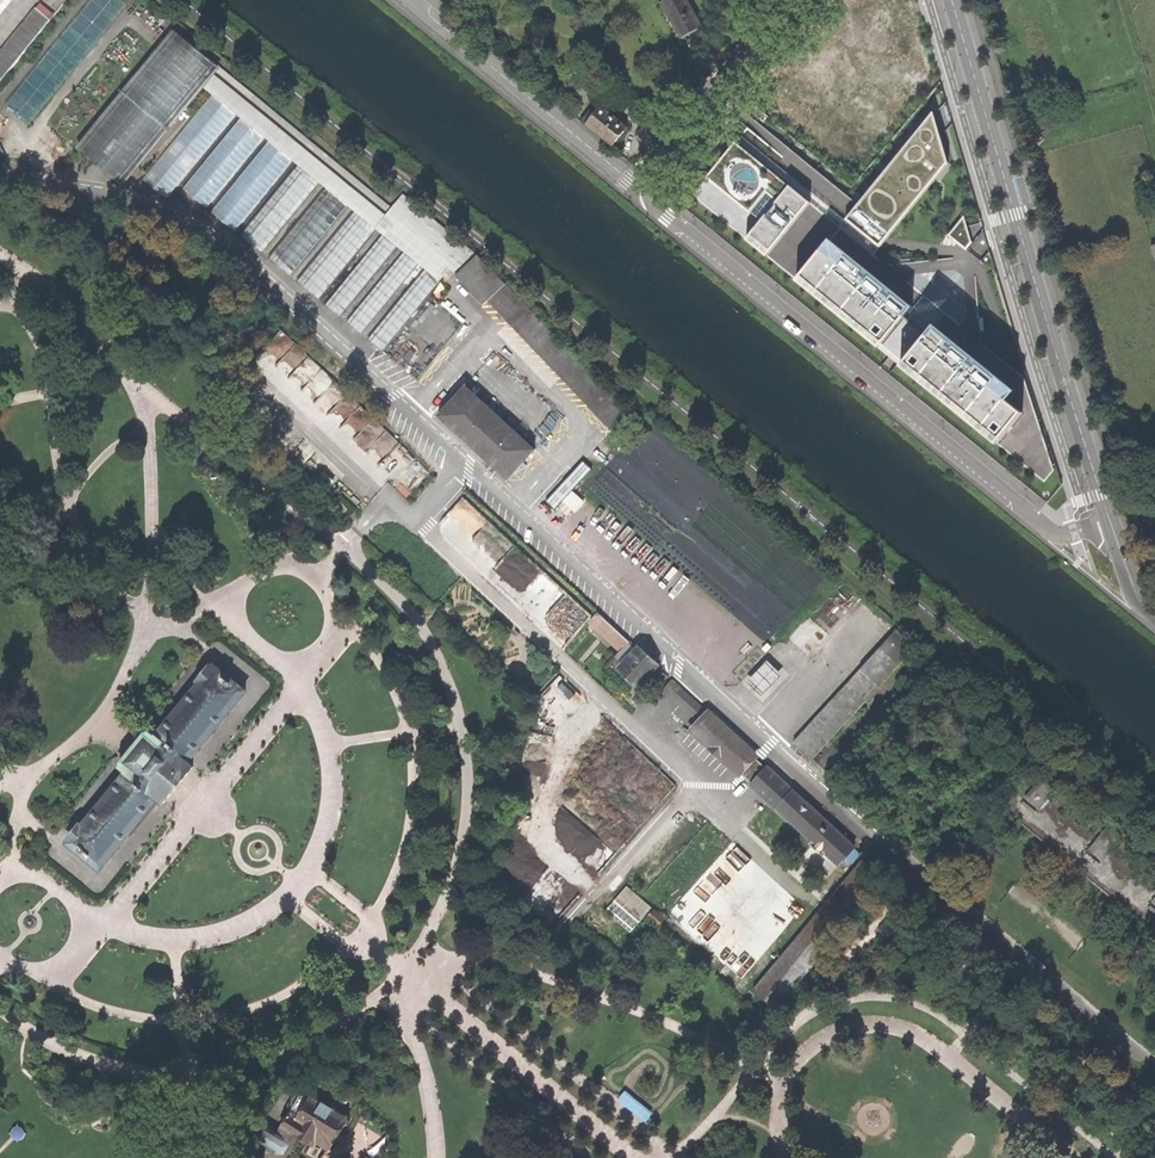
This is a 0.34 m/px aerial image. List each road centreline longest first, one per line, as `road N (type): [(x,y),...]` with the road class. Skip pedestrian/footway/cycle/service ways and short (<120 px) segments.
road 1 (unclassified): [(864,829),(224,247),(154,213),(0,180)]
road 2 (residential): [(651,199),(1050,528),(1073,534),(1113,523)]
road 3 (secondary): [(1113,523),(955,0)]
road 4 (unclassified): [(409,0),(651,199)]
road 5 (residential): [(805,0),(651,199)]

